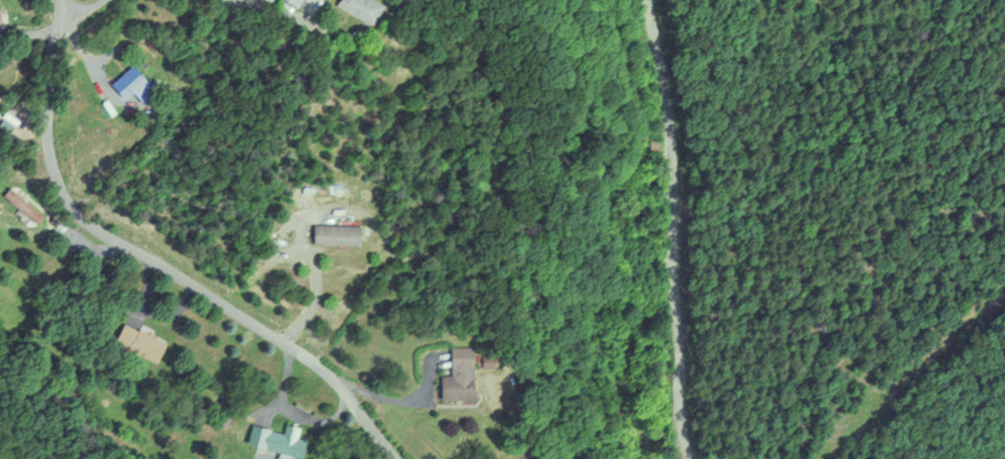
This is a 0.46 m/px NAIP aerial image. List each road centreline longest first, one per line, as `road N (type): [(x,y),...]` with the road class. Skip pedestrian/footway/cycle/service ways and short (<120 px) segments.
road 1 (residential): [(398,458),(331,379),(93,226),(67,199),(46,155),(60,0)]
road 2 (residential): [(647,0),(670,82),(691,458)]

